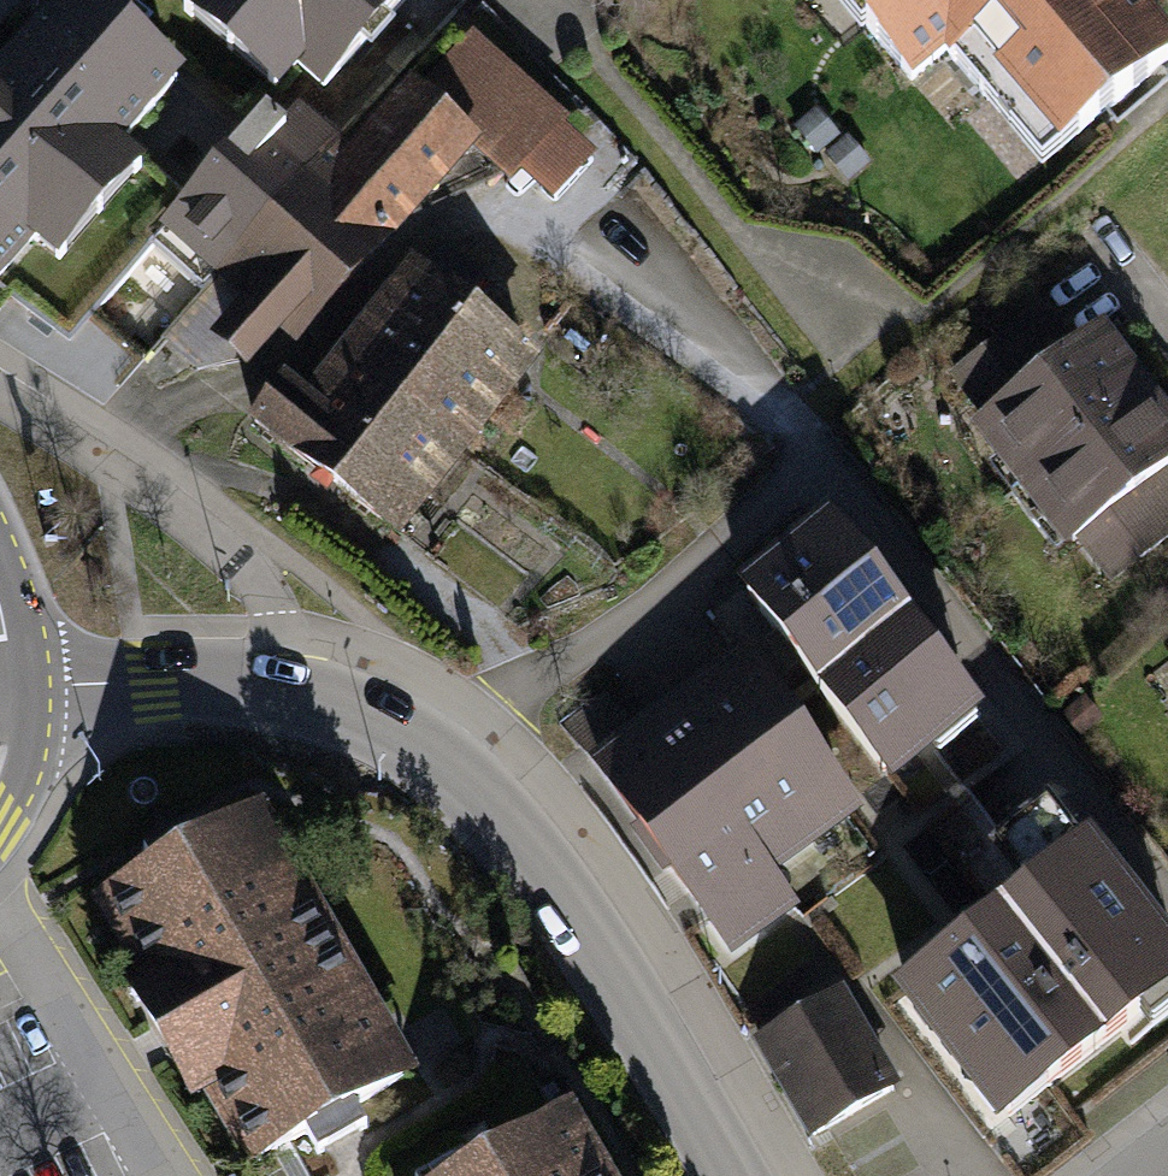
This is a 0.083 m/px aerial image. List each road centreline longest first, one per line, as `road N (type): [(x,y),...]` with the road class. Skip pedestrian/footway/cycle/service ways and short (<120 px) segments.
road 1 (tertiary): [(0,691),(200,687),(303,694),(383,723),(419,747),(485,801),(565,899),(730,1175)]

